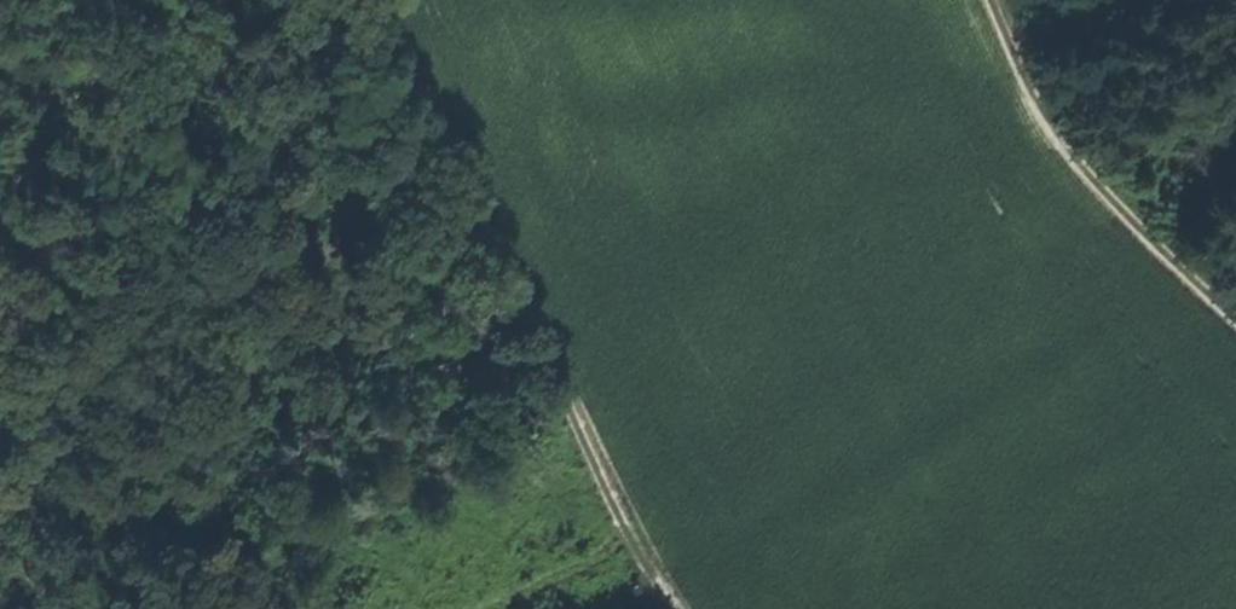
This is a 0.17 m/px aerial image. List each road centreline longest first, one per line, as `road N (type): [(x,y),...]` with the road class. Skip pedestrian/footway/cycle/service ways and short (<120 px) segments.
road 1 (track): [(362,0),(414,121),(676,608)]
road 2 (track): [(987,0),(1029,90),(1097,179),(1235,320)]

